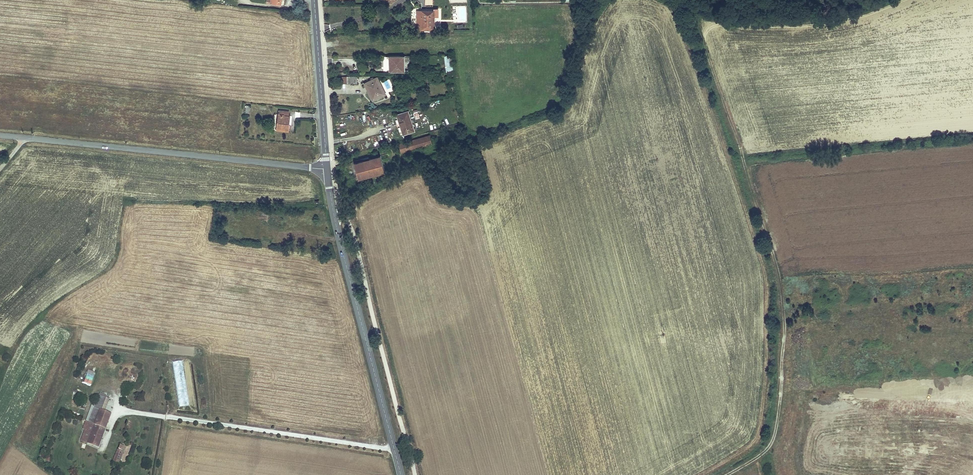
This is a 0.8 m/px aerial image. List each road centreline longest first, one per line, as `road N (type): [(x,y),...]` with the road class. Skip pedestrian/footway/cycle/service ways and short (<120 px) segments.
road 1 (track): [(727,474),(757,458),(776,435),(784,331),(779,277),(742,157)]
road 2 (residential): [(0,134),(327,169)]
road 3 (secondary): [(327,169),(402,474)]
road 4 (secondary): [(314,0),(327,169)]

